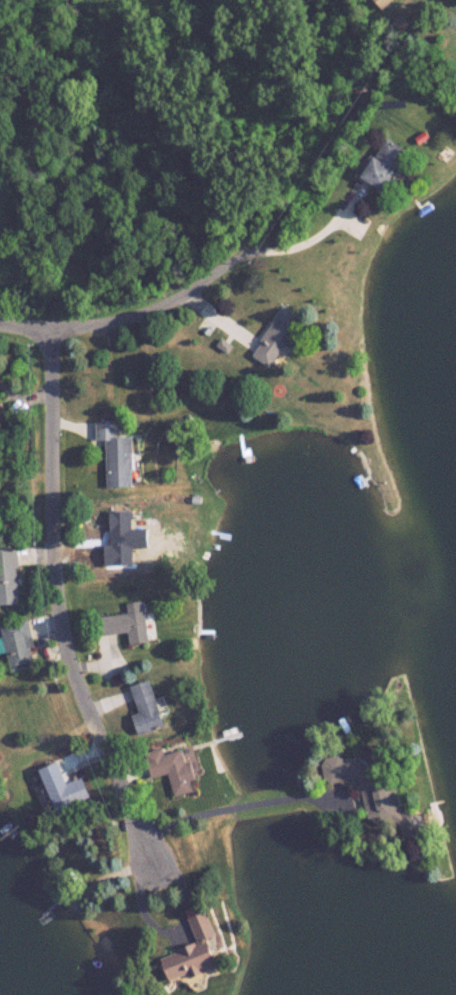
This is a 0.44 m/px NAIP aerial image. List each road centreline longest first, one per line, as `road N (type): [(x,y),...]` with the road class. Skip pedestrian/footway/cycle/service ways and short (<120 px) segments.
road 1 (residential): [(54,328),(66,634),(110,762),(159,868)]
road 2 (residential): [(0,326),(98,328),(133,319),(252,255)]

